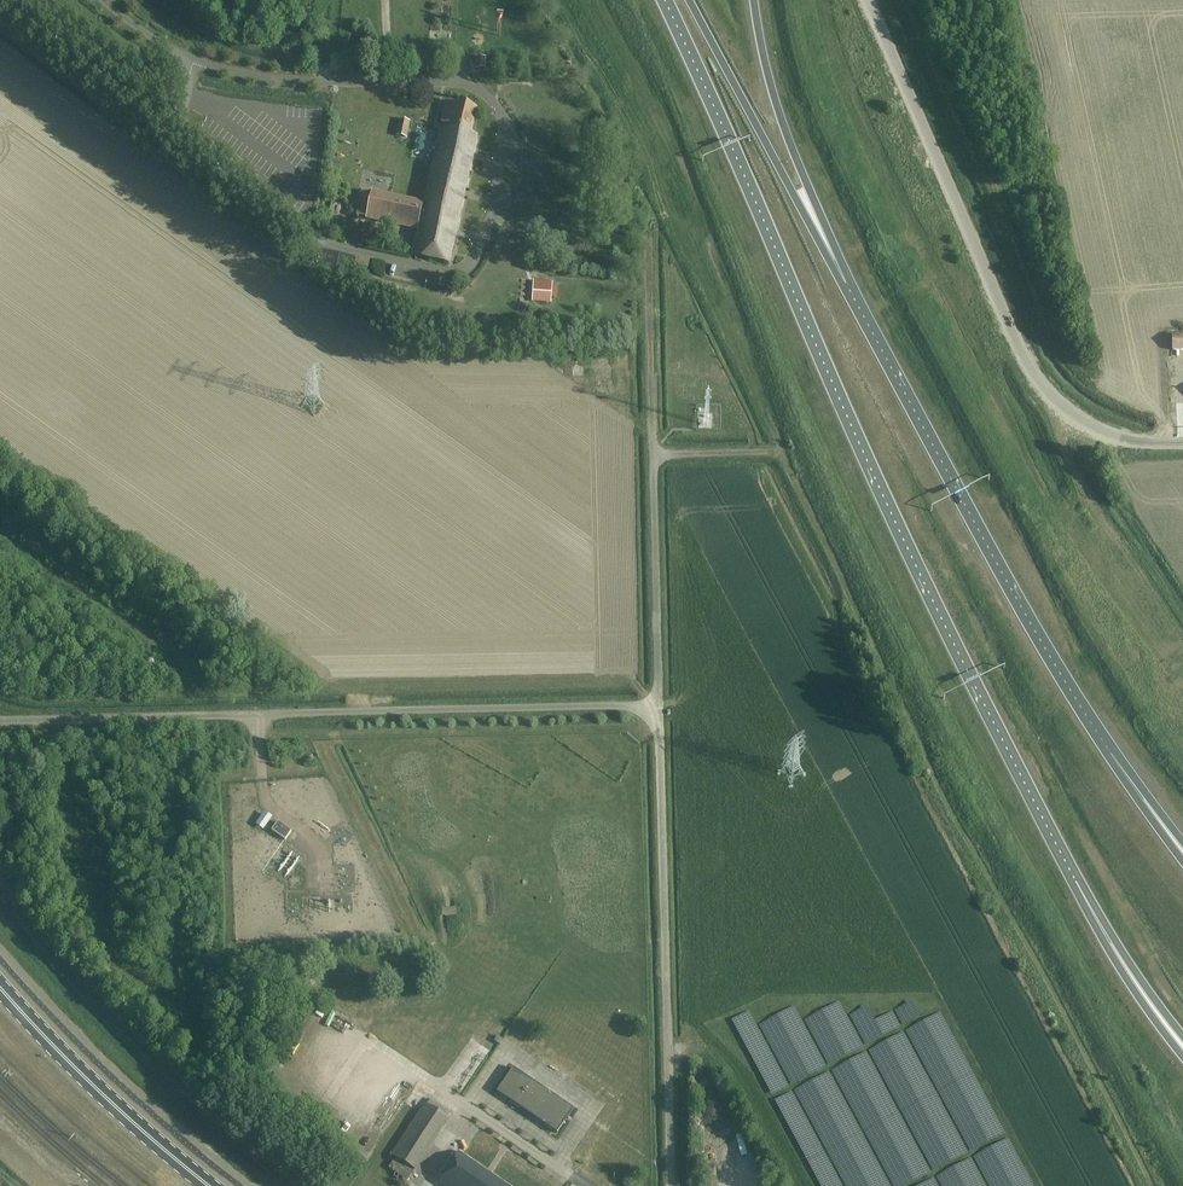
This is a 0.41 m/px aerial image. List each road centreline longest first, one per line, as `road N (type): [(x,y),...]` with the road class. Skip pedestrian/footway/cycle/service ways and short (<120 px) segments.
road 1 (trunk): [(667,0),(840,400),(1076,882)]
road 2 (unclassified): [(0,721),(658,703)]
road 3 (unclassified): [(1182,443),(1127,438),(1056,404),(1010,328),(869,0)]
road 4 (trunk): [(1111,754),(1005,581),(846,283)]
road 5 (unclassified): [(671,1185),(658,703)]
road 6 (trunk): [(846,283),(687,0)]
road 7 (secondary): [(221,1185),(83,1065),(0,977)]
road 8 (trunk): [(846,283),(789,147),(752,0)]
road 9 (unclassified): [(658,703),(653,453)]
road 10 (unclassified): [(653,453),(650,233)]
road 11 (trunk): [(1076,882),(1122,973),(1182,1057)]
road 12 (trunk): [(1076,882),(1182,1036)]
road 13 (trunk): [(1182,862),(1111,754)]

